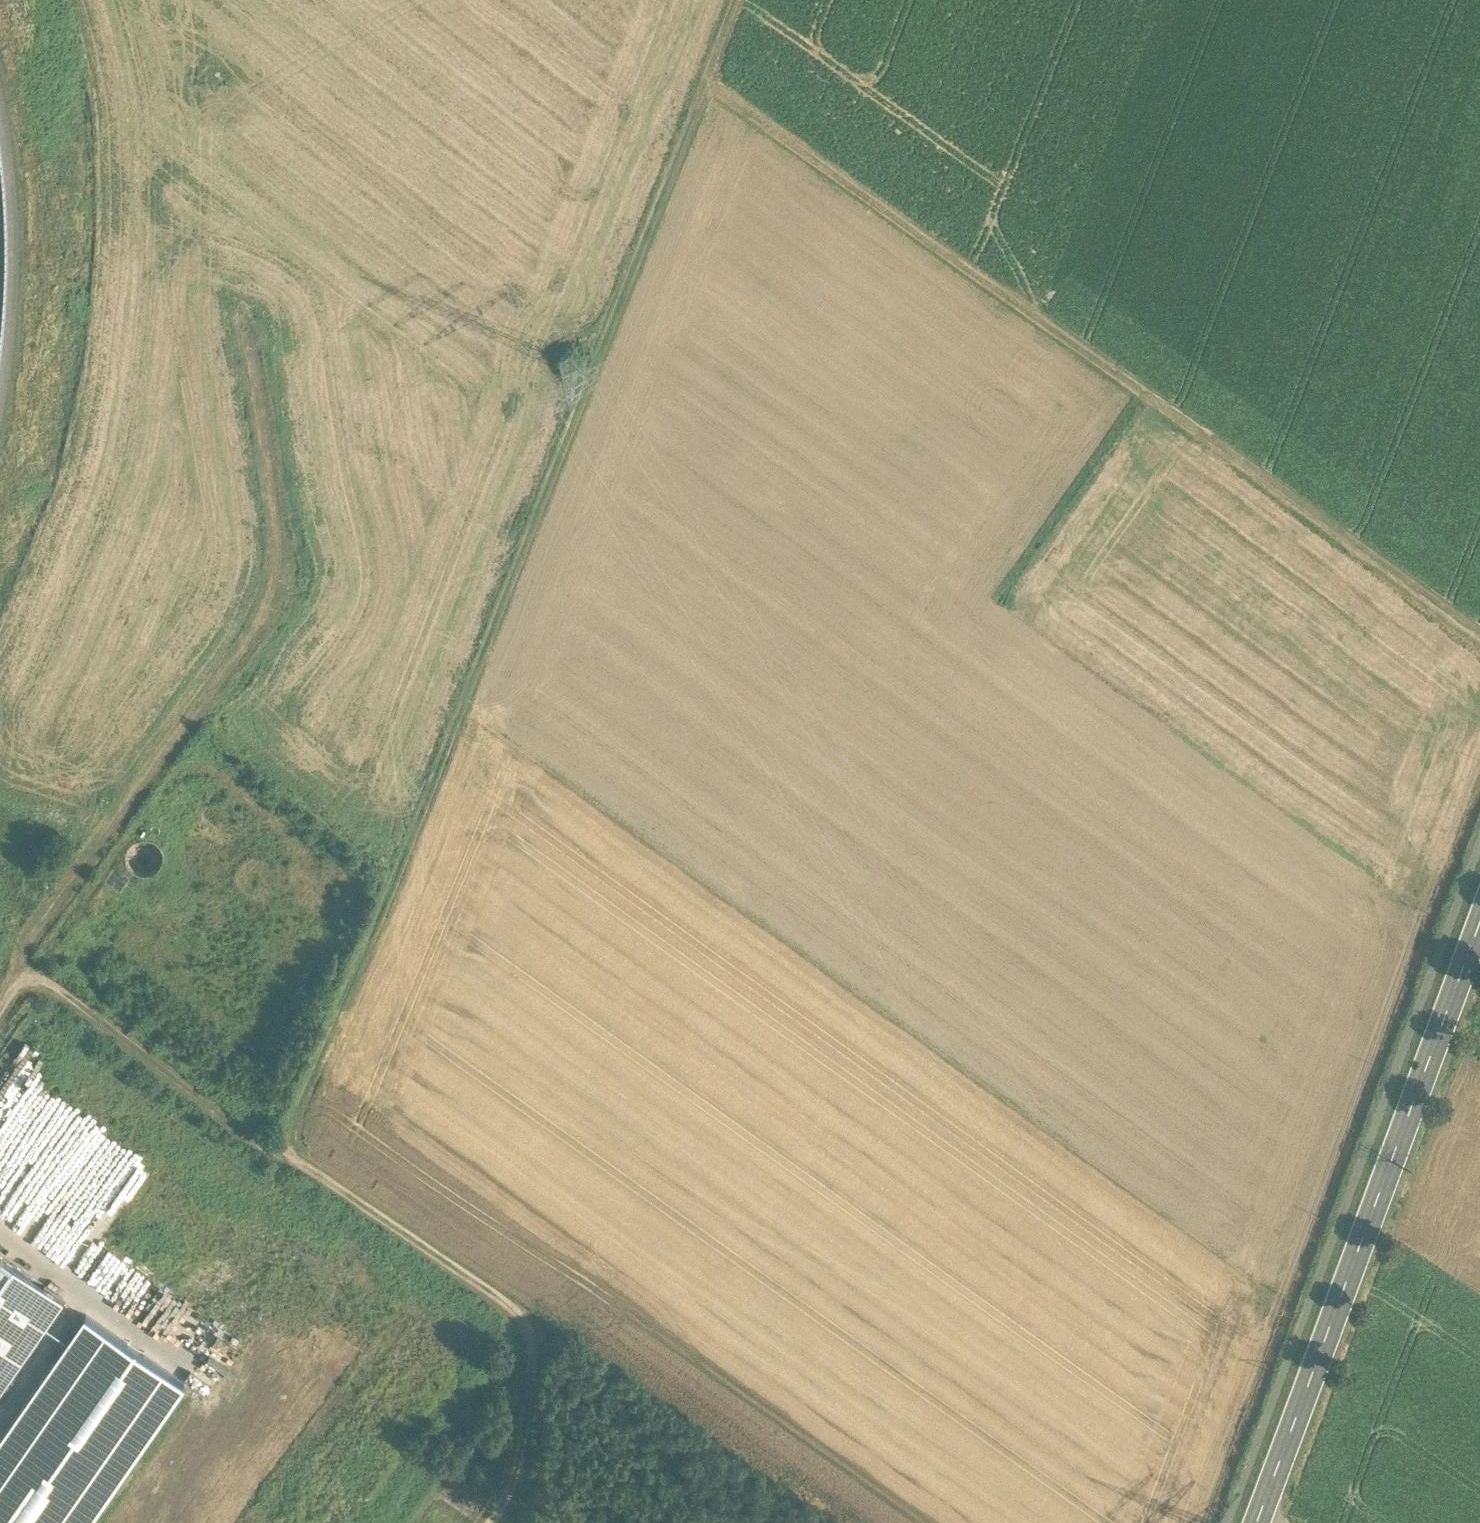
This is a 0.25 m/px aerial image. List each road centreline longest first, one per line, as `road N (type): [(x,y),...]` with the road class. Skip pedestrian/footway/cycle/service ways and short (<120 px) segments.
road 1 (track): [(277,1160),(389,896),(736,0)]
road 2 (track): [(703,85),(1479,640)]
road 3 (track): [(0,1010),(26,973),(254,1147),(304,1171),(535,1330),(516,1477),(490,1522)]
road 4 (tertiary): [(1255,1522),(1479,920)]
road 5 (track): [(0,907),(12,956),(26,973),(187,768),(227,782),(305,861)]
road 6 (track): [(45,544),(0,674)]

